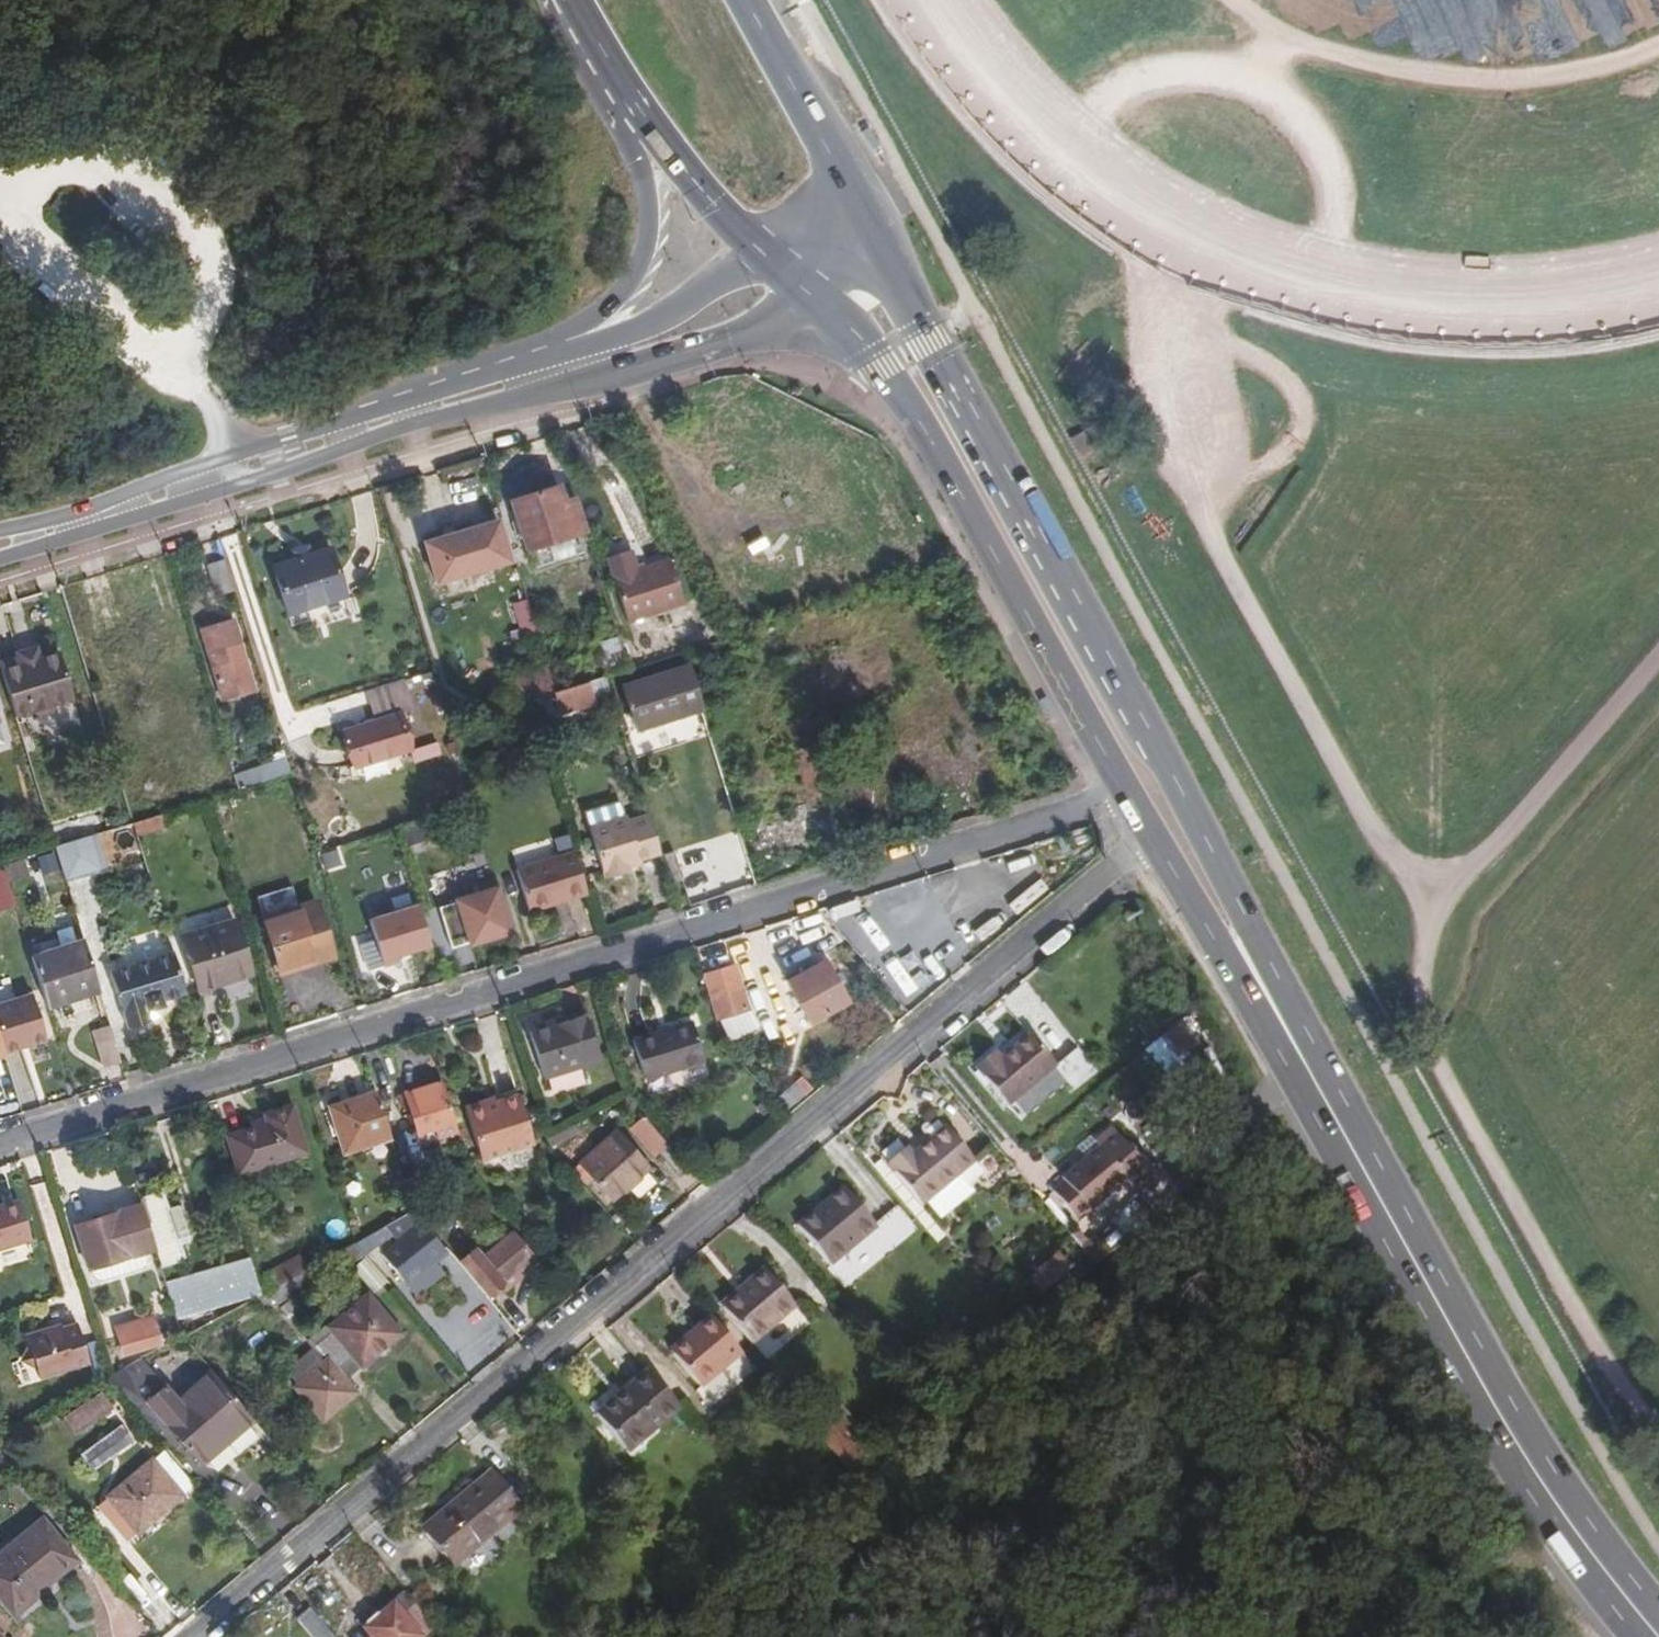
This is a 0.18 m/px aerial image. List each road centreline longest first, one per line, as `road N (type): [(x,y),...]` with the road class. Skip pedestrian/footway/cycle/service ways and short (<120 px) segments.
road 1 (primary): [(1658,1614),(1558,1479),(872,246)]
road 2 (residential): [(1154,839),(197,1636)]
road 3 (residential): [(1125,789),(0,1141)]
road 4 (track): [(1170,289),(1217,545),(1389,846),(1446,892),(1658,649)]
road 5 (primary): [(1154,839),(1526,1493),(1634,1636)]
road 6 (secondary): [(0,559),(445,417),(601,379)]
road 7 (secondary): [(587,345),(0,531)]
road 8 (track): [(1446,892),(1426,941),(1422,996),(1435,1054),(1636,1401),(1658,1422)]
road 9 (primary): [(866,353),(945,463),(1125,789)]
road 10 (track): [(1268,27),(1375,65),(1501,83),(1613,66),(1658,47)]
road 11 (track): [(1097,115),(1140,86),(1182,76),(1229,75),(1259,85),(1286,103),(1318,149),(1333,236)]
road 12 (track): [(1208,502),(1279,459),(1306,412),(1259,366),(1169,311)]
road 13 (primary): [(627,109),(646,193),(645,249),(587,345)]
road 14 (primary): [(844,193),(746,0)]
road 15 (primary): [(627,109),(759,254)]
road 16 (secondary): [(759,254),(645,326),(587,345)]
road 17 (secondary): [(601,379),(731,340)]
road 18 (primary): [(731,340),(866,353)]
road 19 (primary): [(569,0),(627,109)]

